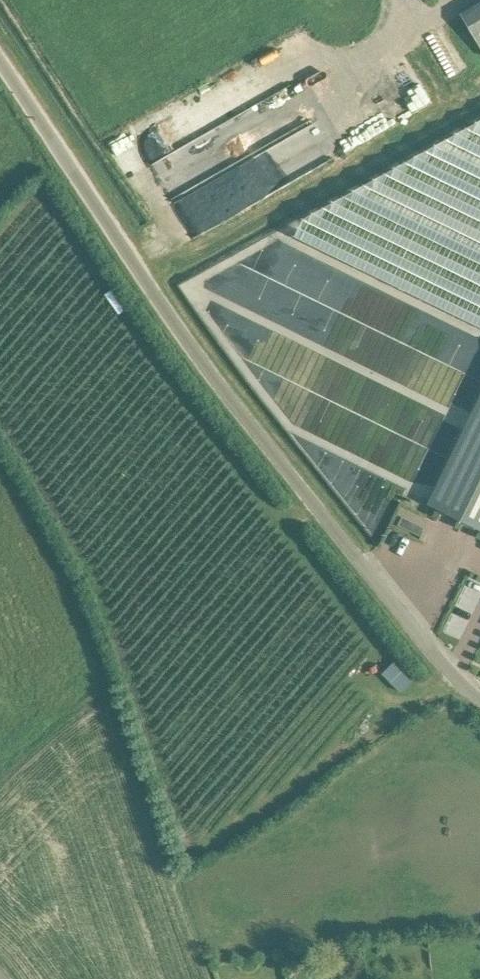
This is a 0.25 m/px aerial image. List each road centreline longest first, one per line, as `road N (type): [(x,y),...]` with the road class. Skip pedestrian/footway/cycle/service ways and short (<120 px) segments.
road 1 (unclassified): [(479,695),(445,664),(260,432),(142,276),(0,61)]

